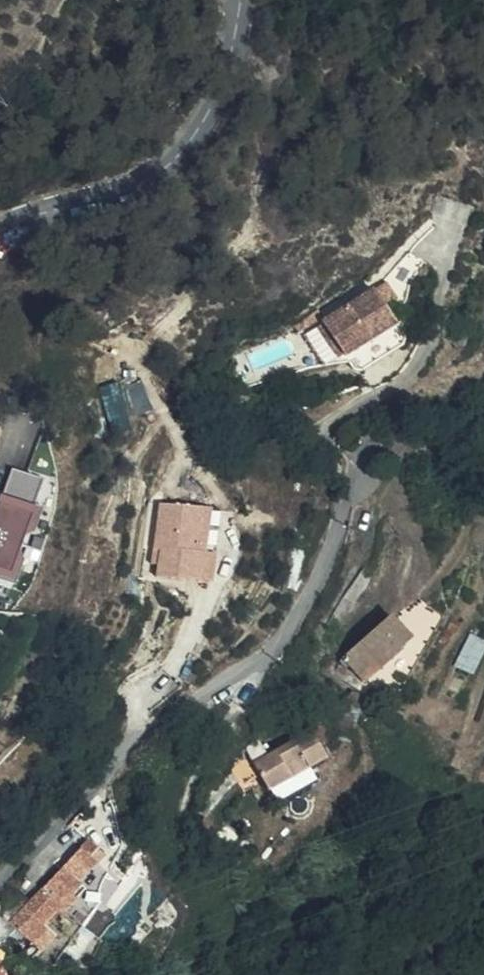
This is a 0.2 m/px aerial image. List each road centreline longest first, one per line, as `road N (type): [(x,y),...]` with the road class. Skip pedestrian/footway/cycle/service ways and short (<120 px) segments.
road 1 (residential): [(0,881),(110,767),(190,710),(303,607),(341,524),(365,440)]
road 2 (tertiary): [(238,0),(223,68),(188,144),(148,179),(0,232)]
road 3 (track): [(365,440),(430,428),(483,394)]

